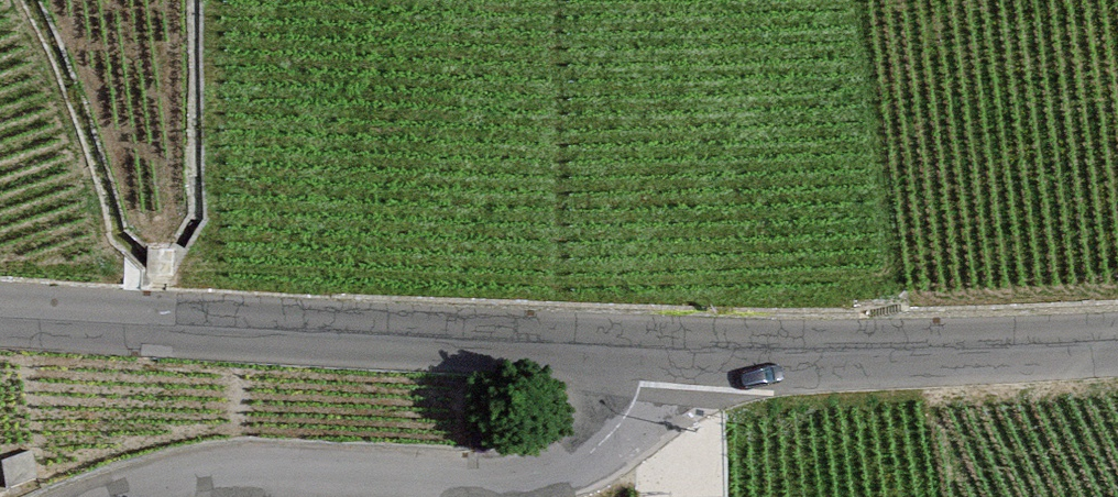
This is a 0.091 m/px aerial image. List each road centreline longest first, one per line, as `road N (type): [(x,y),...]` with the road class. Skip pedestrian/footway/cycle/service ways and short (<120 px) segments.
road 1 (tertiary): [(660,356),(0,317)]
road 2 (residential): [(115,496),(184,474),(482,481),(568,475),(616,441),(660,356)]
road 3 (tertiary): [(1117,340),(660,356)]

